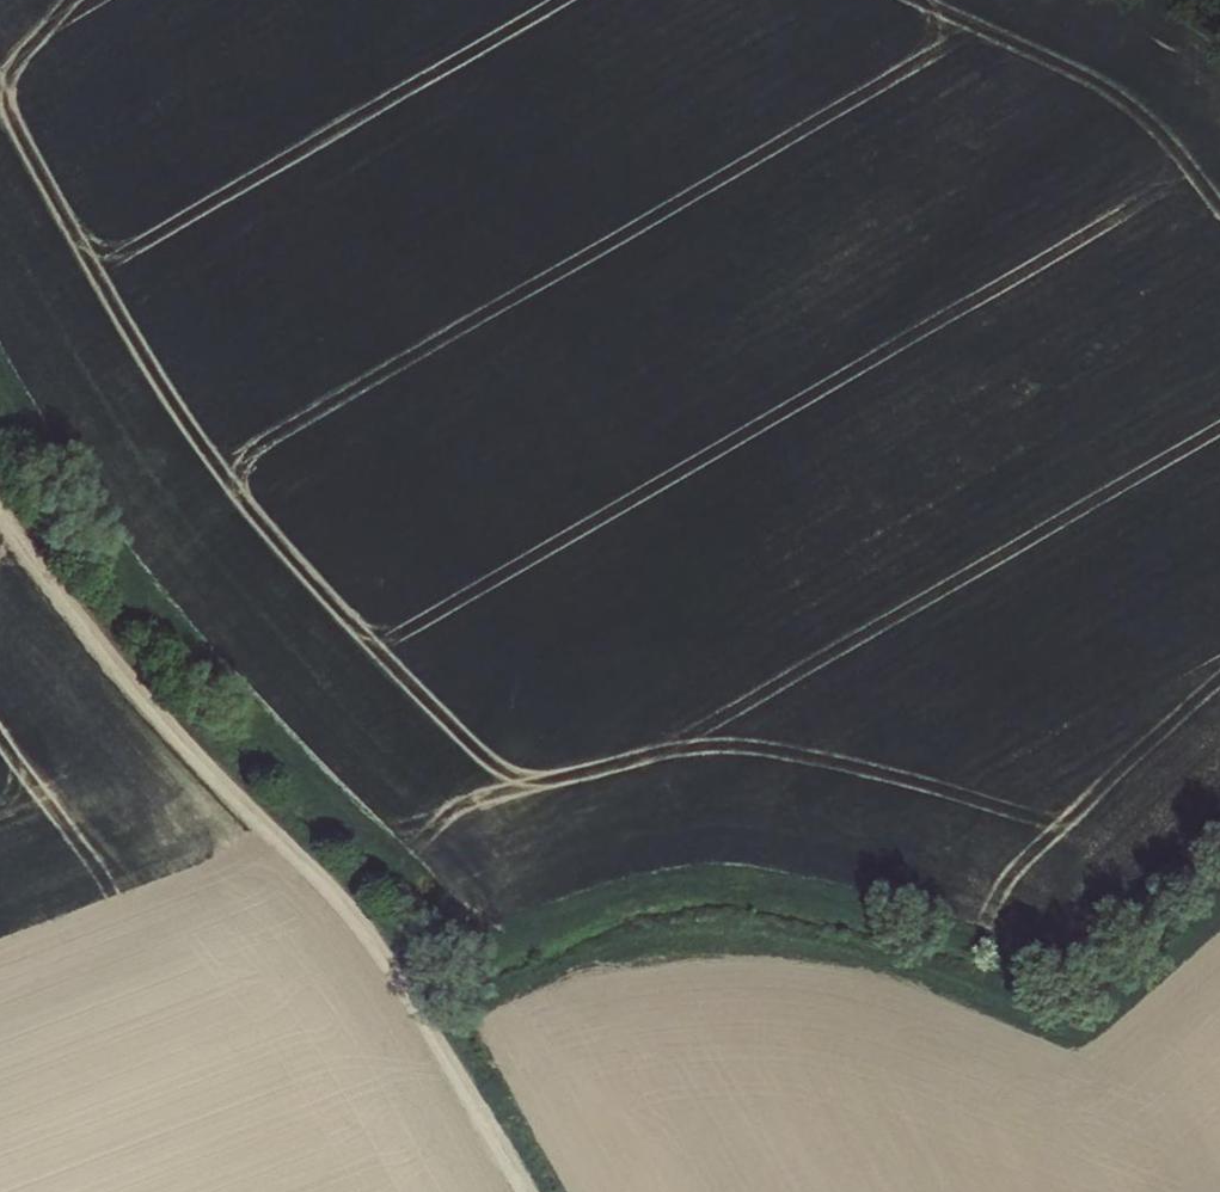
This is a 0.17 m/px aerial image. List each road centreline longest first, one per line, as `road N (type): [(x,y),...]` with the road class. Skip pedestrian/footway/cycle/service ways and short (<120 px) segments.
road 1 (track): [(526,1191),(382,949),(177,739),(0,509)]

